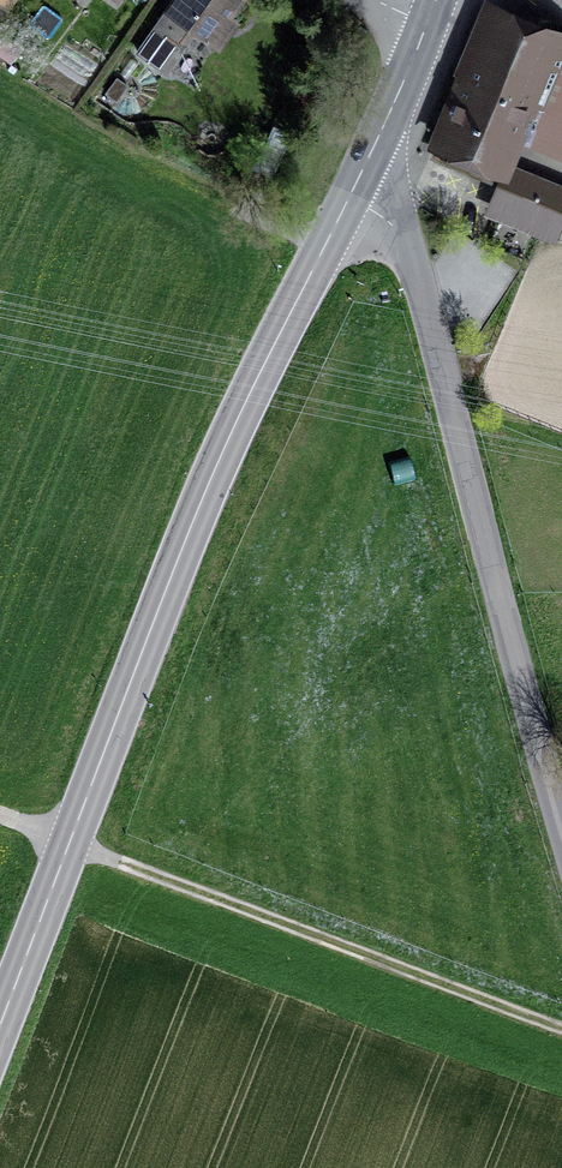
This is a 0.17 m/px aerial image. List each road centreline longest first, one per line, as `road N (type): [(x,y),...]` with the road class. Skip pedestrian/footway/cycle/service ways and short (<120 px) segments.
road 1 (primary): [(0,1038),(190,531),(264,363),(352,196)]
road 2 (unclassified): [(352,196),(403,232),(561,820)]
road 3 (track): [(561,1025),(0,823)]
road 4 (primary): [(352,196),(425,38)]

